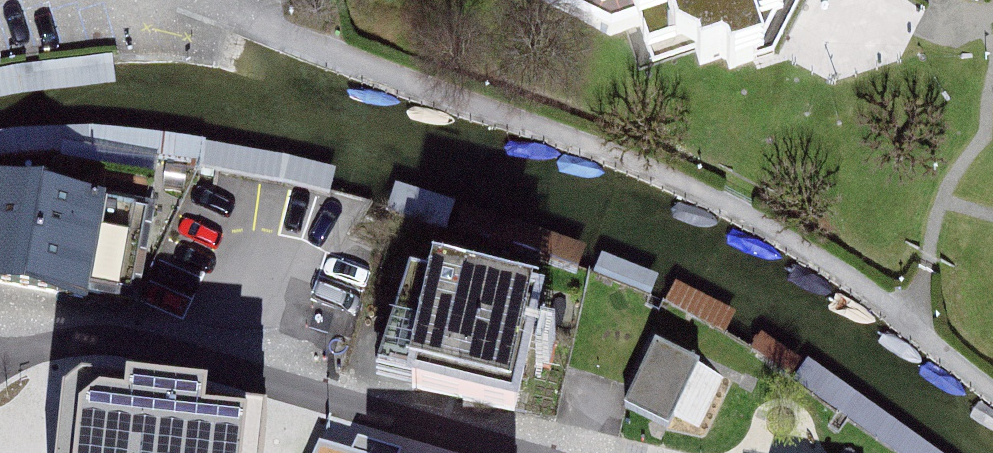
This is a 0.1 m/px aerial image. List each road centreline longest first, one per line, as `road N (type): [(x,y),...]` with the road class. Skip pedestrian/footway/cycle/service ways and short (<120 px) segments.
road 1 (track): [(270,29),(776,218),(992,390)]
road 2 (residential): [(0,355),(103,334),(510,452)]

